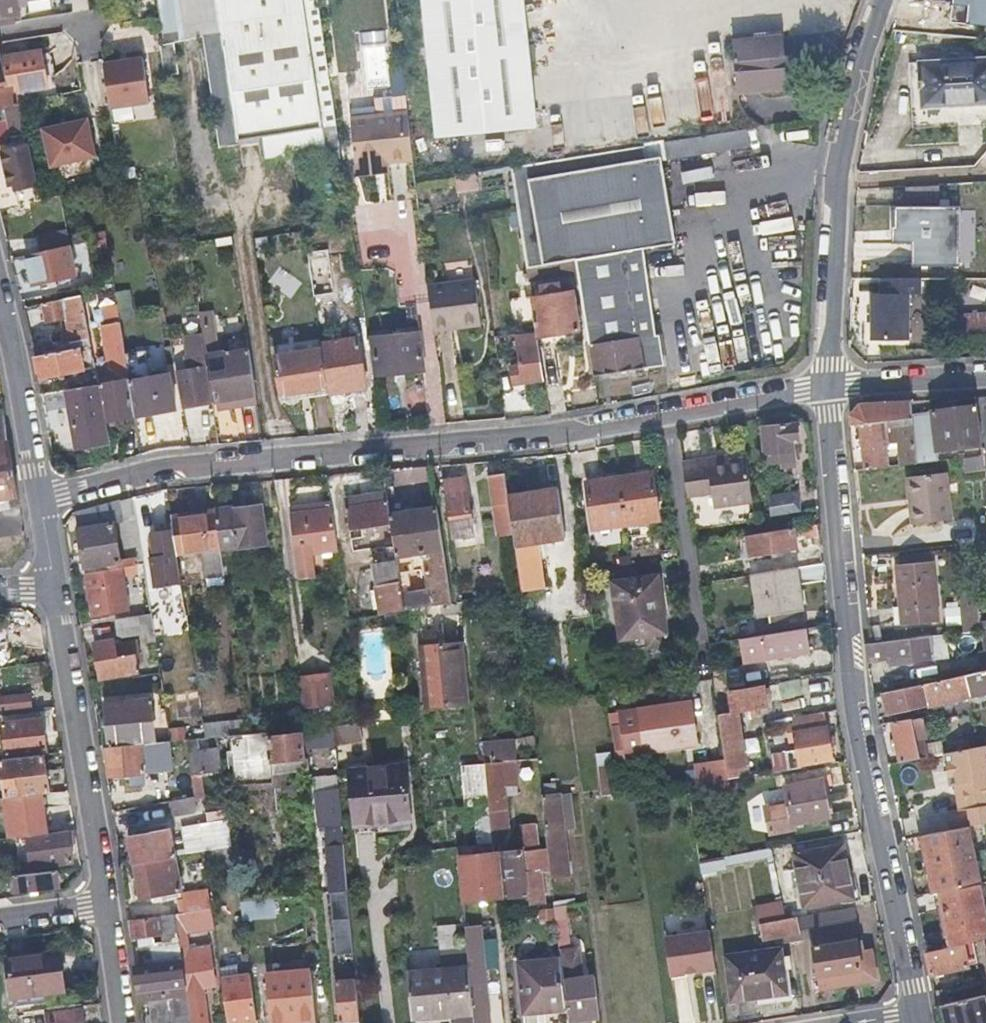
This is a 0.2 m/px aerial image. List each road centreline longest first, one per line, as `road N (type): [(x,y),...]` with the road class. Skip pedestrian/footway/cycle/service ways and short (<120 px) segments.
road 1 (residential): [(830,384),(548,434),(150,470),(42,498)]
road 2 (tertiary): [(918,1016),(858,725),(830,384)]
road 3 (tertiary): [(830,384),(836,175),(882,0)]
road 4 (residential): [(55,587),(107,909)]
road 5 (residential): [(42,498),(0,294)]
road 6 (residential): [(830,384),(985,377)]

